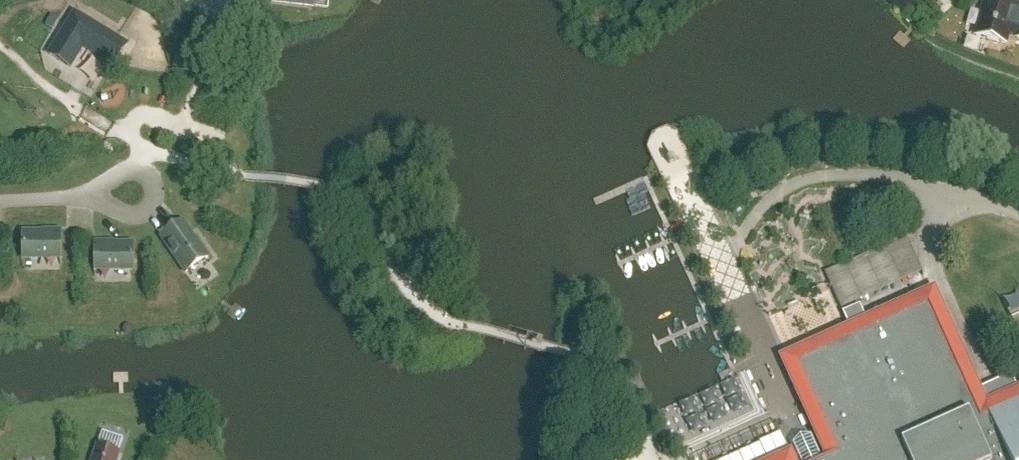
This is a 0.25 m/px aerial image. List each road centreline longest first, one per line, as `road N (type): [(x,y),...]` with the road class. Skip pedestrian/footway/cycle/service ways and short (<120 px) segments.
road 1 (residential): [(87,200),(129,215),(143,214),(154,193),(139,170),(100,187)]

